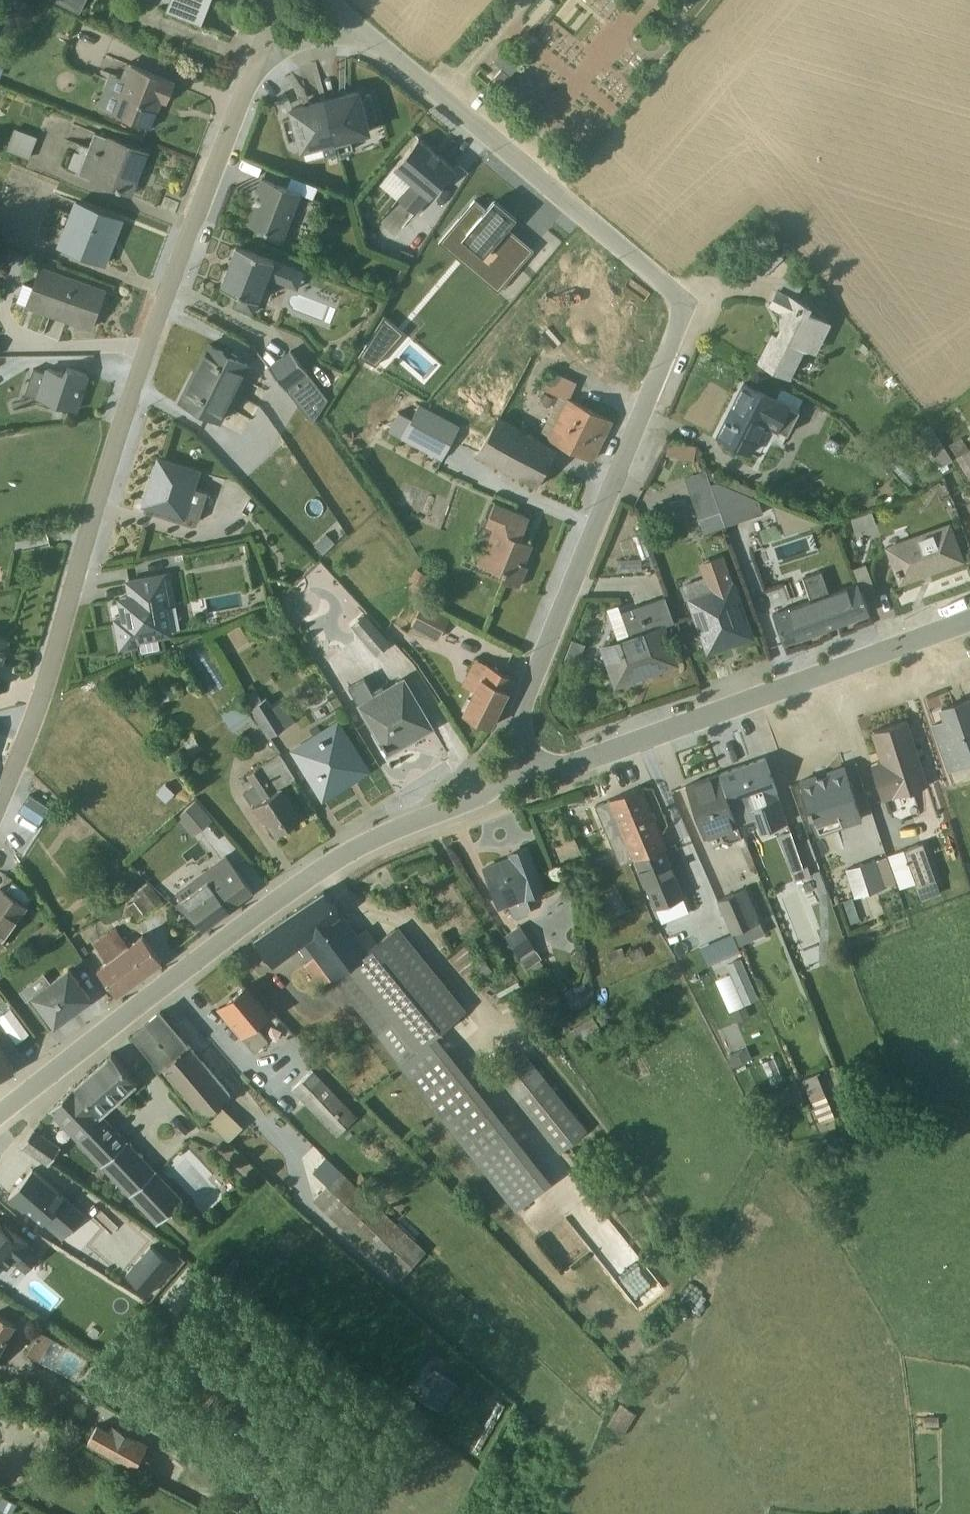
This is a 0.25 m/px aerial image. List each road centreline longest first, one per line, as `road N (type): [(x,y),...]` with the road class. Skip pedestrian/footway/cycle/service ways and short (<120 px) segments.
road 1 (residential): [(356,32),(674,294),(681,316),(522,709),(518,769)]
road 2 (residential): [(0,796),(41,697),(153,326),(255,61)]
road 3 (residential): [(0,1111),(308,878),(378,837),(475,800),(518,769)]
road 4 (residential): [(518,769),(588,761),(969,621)]

